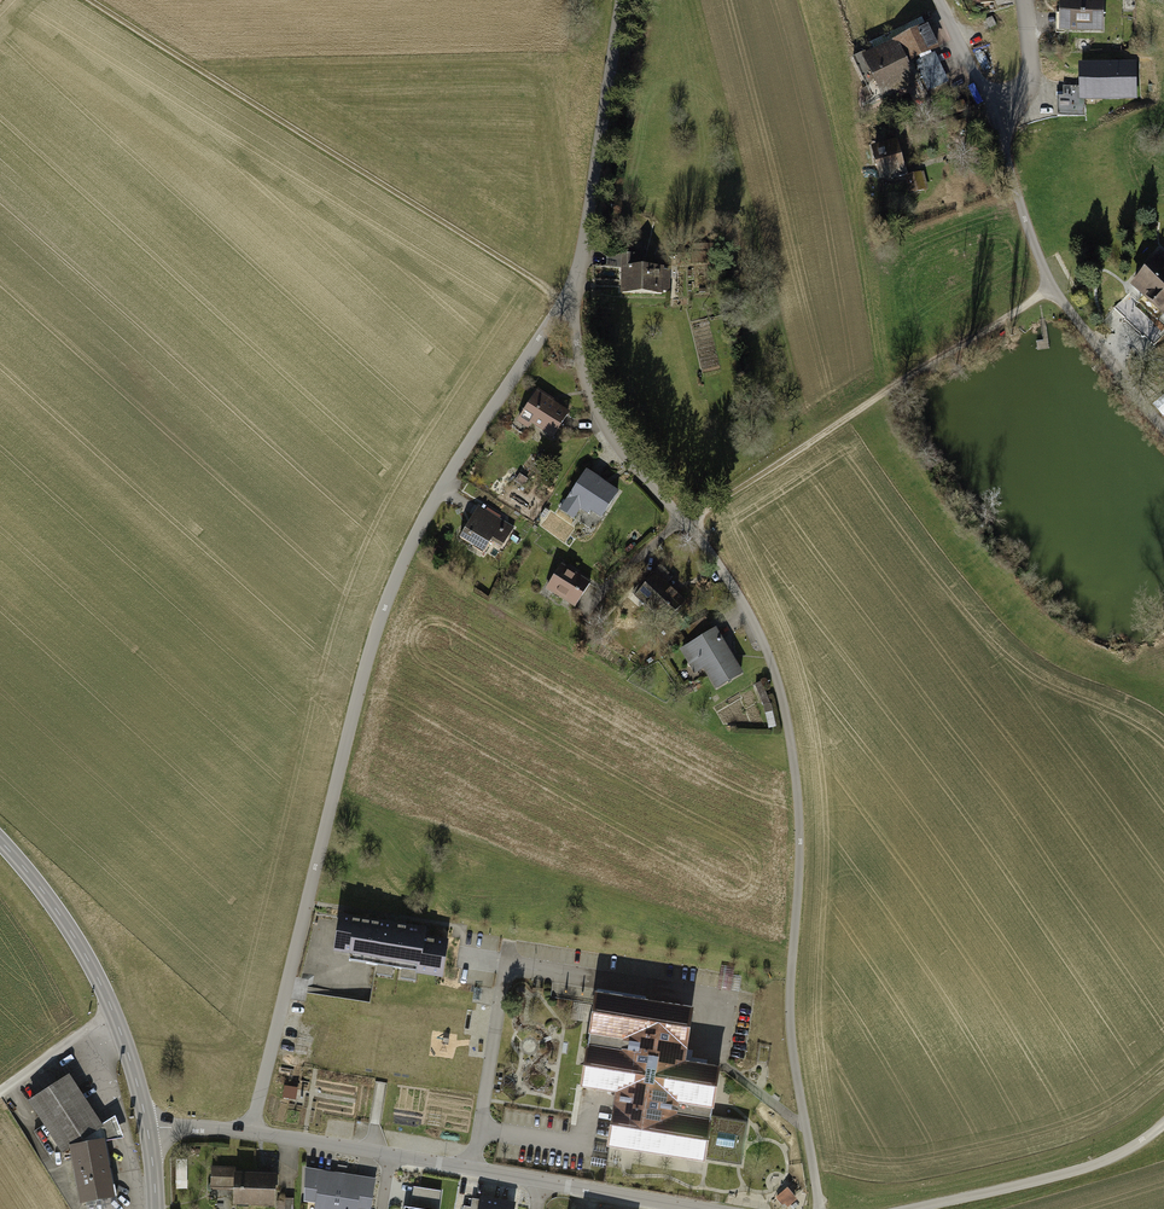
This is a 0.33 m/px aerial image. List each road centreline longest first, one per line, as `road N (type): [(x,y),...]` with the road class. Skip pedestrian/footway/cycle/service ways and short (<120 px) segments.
road 1 (residential): [(573,285),(598,413),(714,557),(748,612),(783,698),(799,850),(792,1043),(819,1208)]
road 2 (residential): [(573,285),(435,498),(384,607),(251,1132)]
road 3 (track): [(90,0),(564,301)]
road 4 (track): [(687,523),(1053,288)]
road 5 (residential): [(996,122),(1053,288),(1163,429)]
road 6 (residential): [(620,0),(573,285)]
road 7 (residential): [(912,1208),(1089,1166),(1163,1123)]
road 8 (secondary): [(0,841),(76,938),(112,1009)]
road 9 (residential): [(699,1208),(542,1182)]
road 10 (residential): [(542,1182),(391,1155)]
road 11 (residential): [(391,1155),(251,1132)]
road 12 (unclassified): [(0,1091),(112,1009)]
road 13 (residential): [(938,0),(996,122)]
road 14 (residential): [(1025,0),(1029,75),(996,122)]
road 15 (secondary): [(112,1009),(148,1129)]

